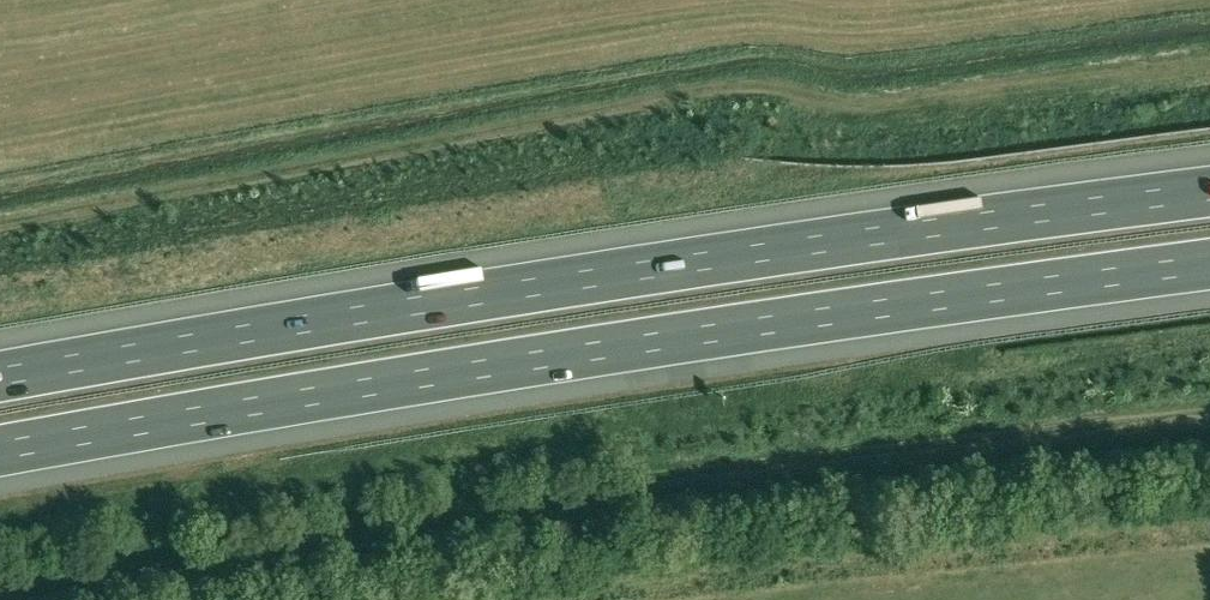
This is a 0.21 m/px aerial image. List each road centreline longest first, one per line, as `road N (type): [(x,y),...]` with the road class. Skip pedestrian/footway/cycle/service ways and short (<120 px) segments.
road 1 (motorway): [(0,453),(775,324),(1209,265)]
road 2 (motorway): [(1209,191),(665,266),(0,377)]

